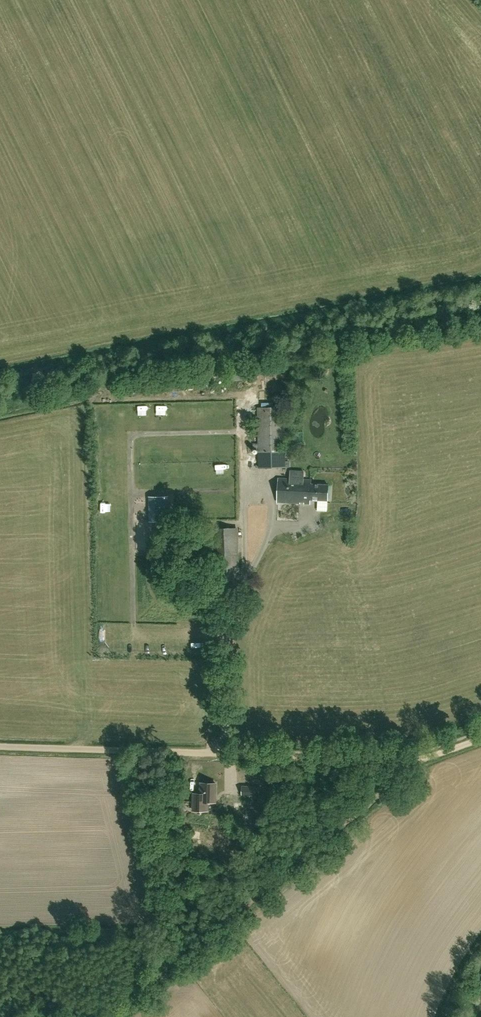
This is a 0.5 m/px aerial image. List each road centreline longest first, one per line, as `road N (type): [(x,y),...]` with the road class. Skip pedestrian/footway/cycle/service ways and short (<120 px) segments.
road 1 (track): [(412,760),(120,1016)]
road 2 (unclassified): [(255,754),(0,745)]
road 3 (track): [(255,754),(412,760)]

